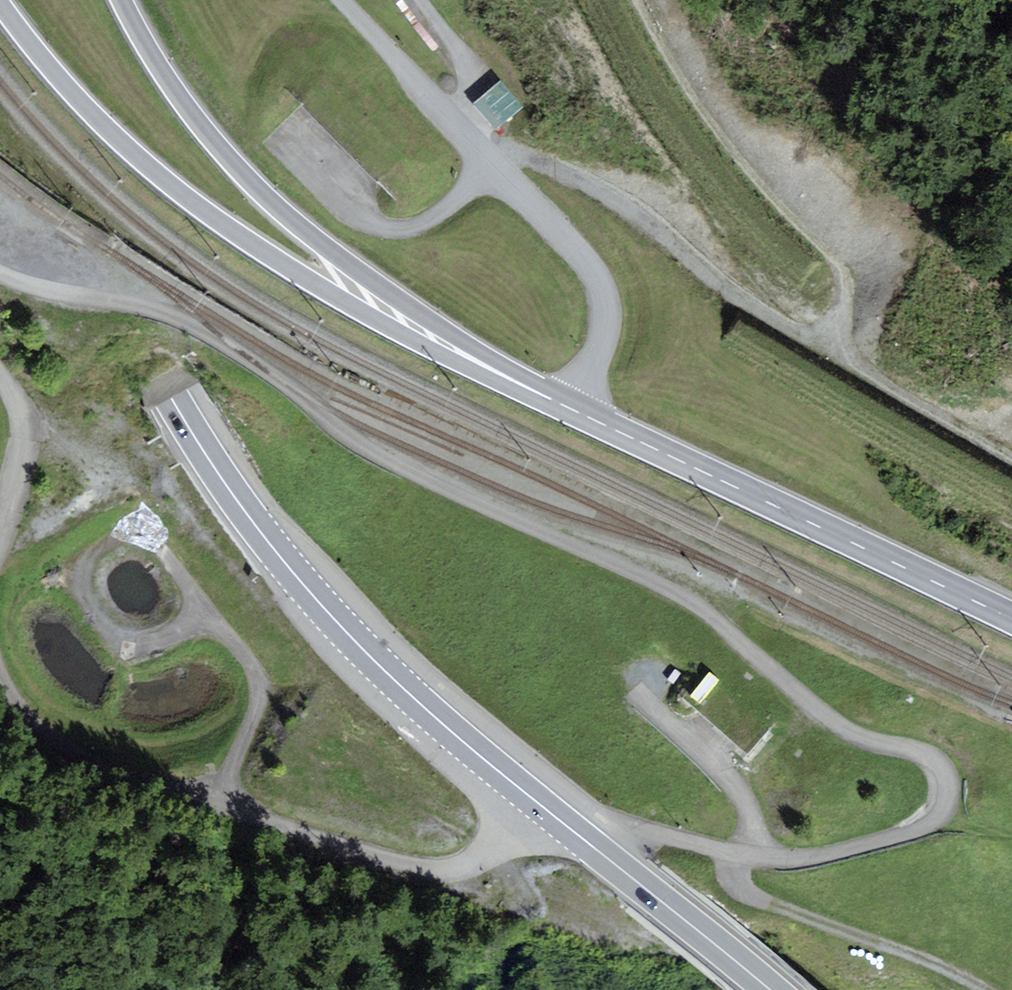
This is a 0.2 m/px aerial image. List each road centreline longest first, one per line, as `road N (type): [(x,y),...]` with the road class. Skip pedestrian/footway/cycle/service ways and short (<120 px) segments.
road 1 (track): [(0,275),(156,312),(224,339),(355,441),(682,594),(829,718),(868,741),(931,756),(949,786),(946,808),(926,827),(811,857),(741,853),(549,811)]
road 2 (primary): [(28,0),(142,341),(242,509),(324,610),(405,691),(770,989)]
road 3 (tertiary): [(0,4),(72,95),(203,211),(349,306),(513,380)]
road 4 (track): [(538,802),(475,859),(400,864),(52,742),(14,717),(0,696)]
road 5 (tertiary): [(1011,624),(513,380)]
road 6 (tertiary): [(513,380),(273,203),(195,117),(122,0)]
road 7 (track): [(574,411),(604,334),(596,278),(341,0)]
road 8 (track): [(637,692),(745,800),(749,836),(733,871),(740,889),(987,989)]
road 9 (track): [(157,545),(255,675),(256,712),(228,783),(241,809)]
road 10 (track): [(157,545),(121,535),(84,568),(84,597),(104,627),(114,638),(140,643),(195,624),(225,632)]
road 11 (track): [(279,141),(339,202),(392,229),(428,219),(493,166)]
road 12 (track): [(0,539),(24,437),(16,396),(0,374)]
road 13 (track): [(421,0),(471,73),(472,104),(454,125)]

